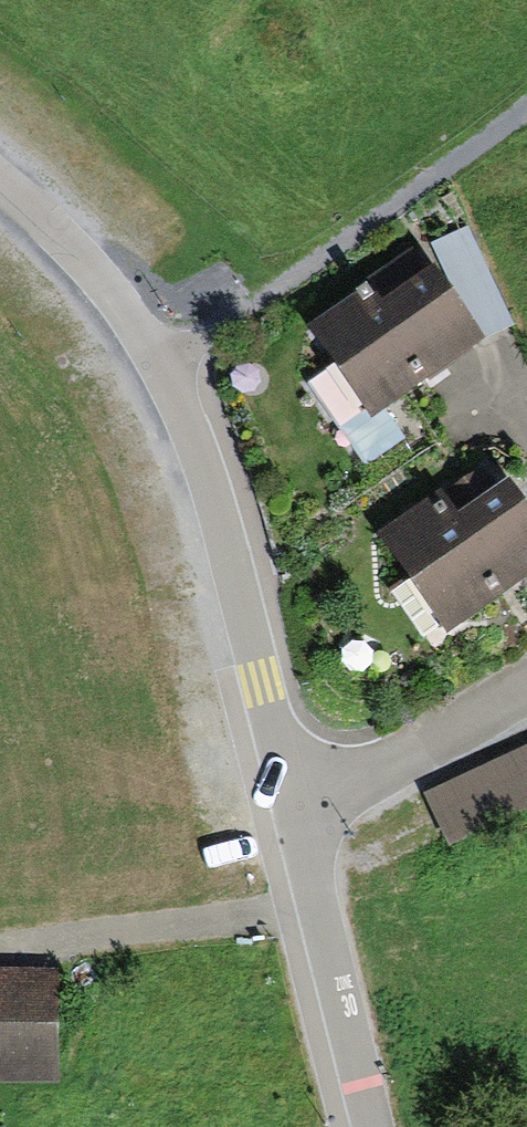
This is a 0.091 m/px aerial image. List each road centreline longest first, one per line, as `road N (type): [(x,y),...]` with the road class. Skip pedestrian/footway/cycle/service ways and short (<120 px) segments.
road 1 (residential): [(157,364),(205,470),(292,812)]
road 2 (residential): [(292,812),(372,1126)]
road 3 (residential): [(292,812),(526,689)]
road 4 (unclassified): [(0,179),(88,267),(157,364)]

